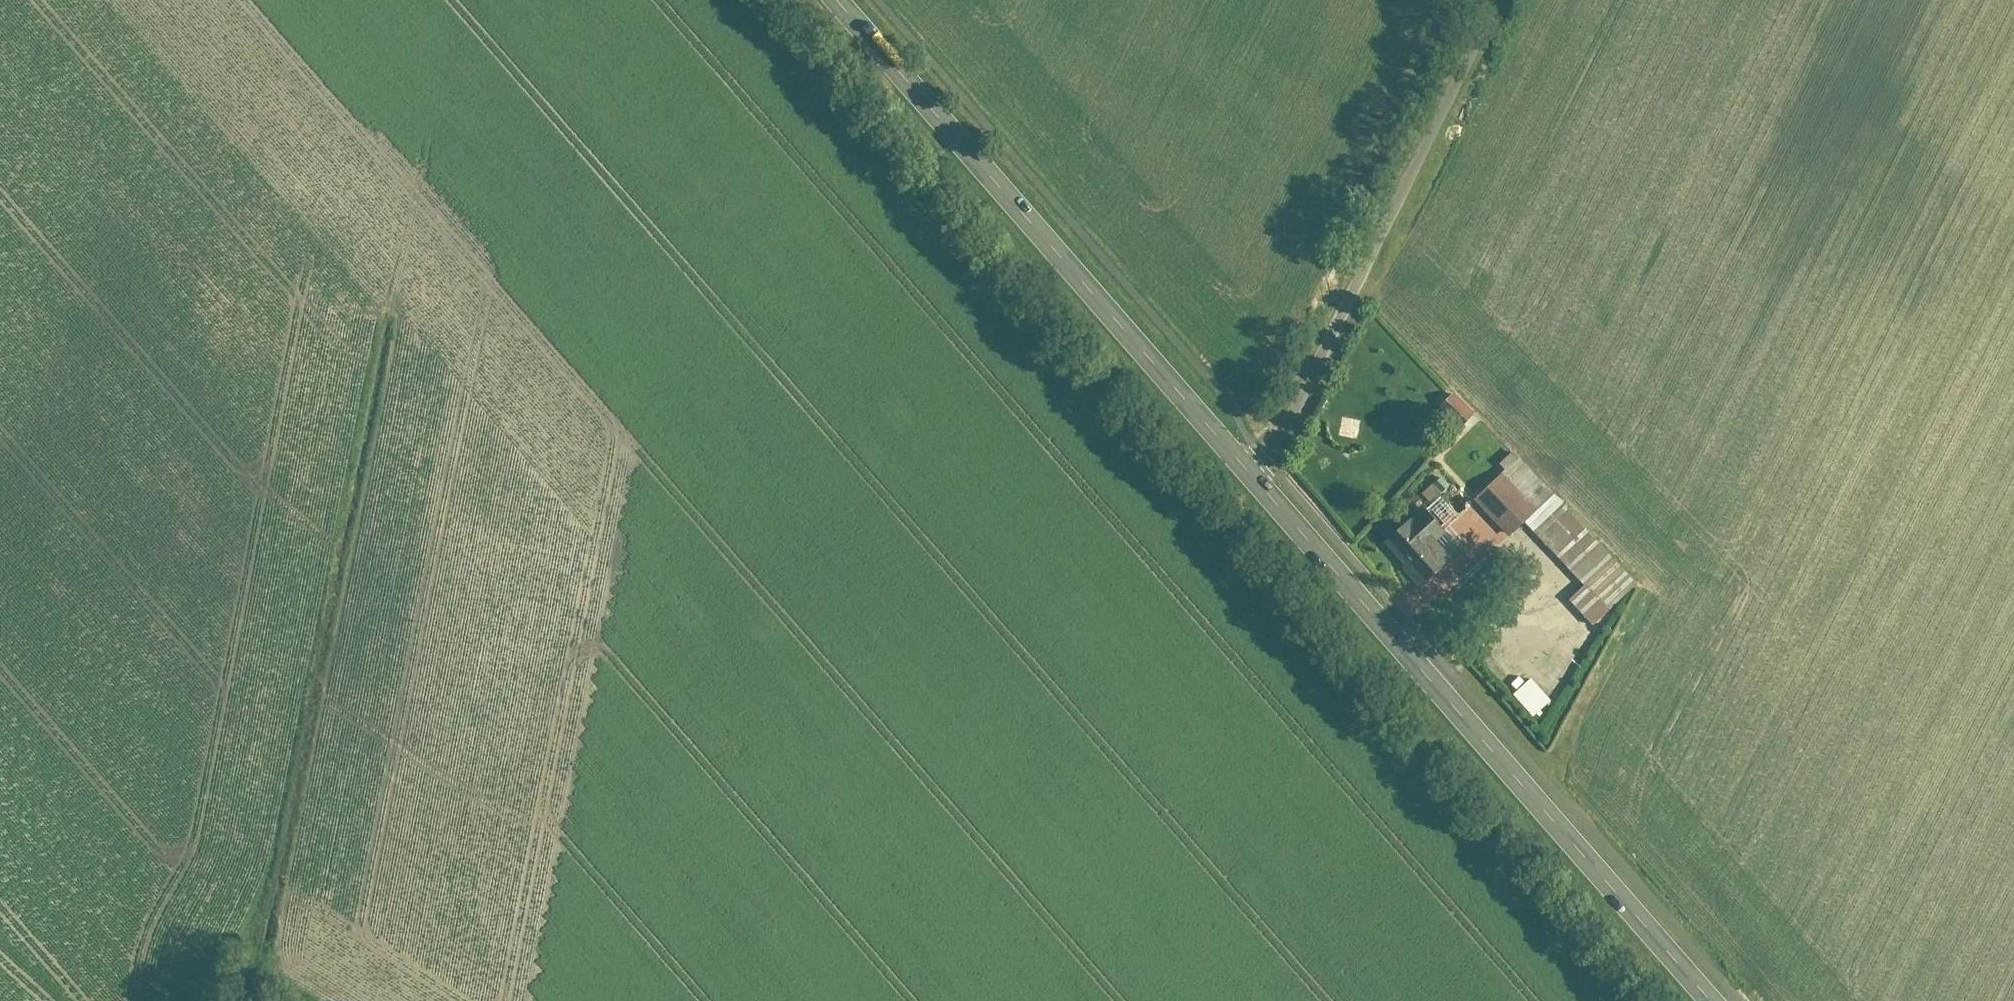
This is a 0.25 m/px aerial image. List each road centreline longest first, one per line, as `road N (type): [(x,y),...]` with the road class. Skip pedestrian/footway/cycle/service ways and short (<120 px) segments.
road 1 (tertiary): [(1262,485),(1714,1000)]
road 2 (tertiary): [(838,0),(1262,485)]
road 3 (unclassified): [(1508,0),(1262,485)]

